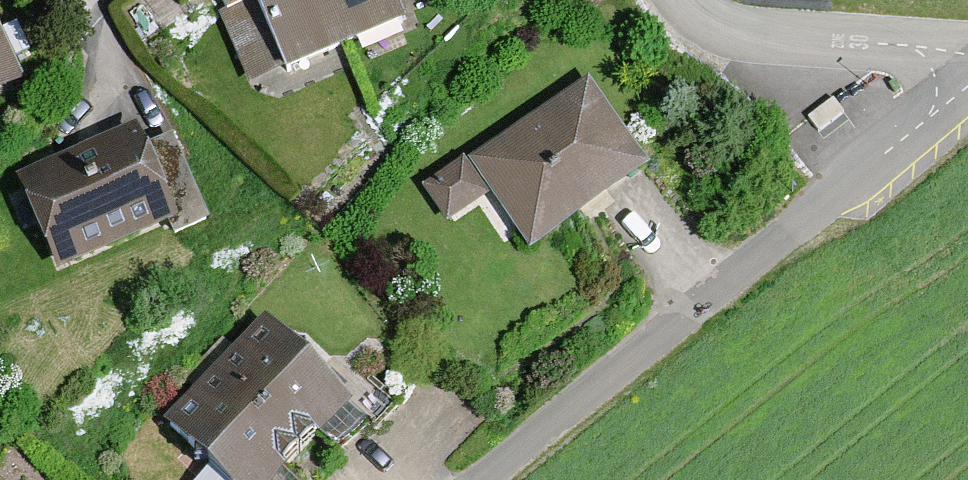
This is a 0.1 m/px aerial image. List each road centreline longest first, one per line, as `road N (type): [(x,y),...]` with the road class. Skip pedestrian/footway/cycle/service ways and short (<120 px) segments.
road 1 (unclassified): [(496,479),(967,92)]
road 2 (residential): [(967,80),(892,42),(717,26),(689,0)]

